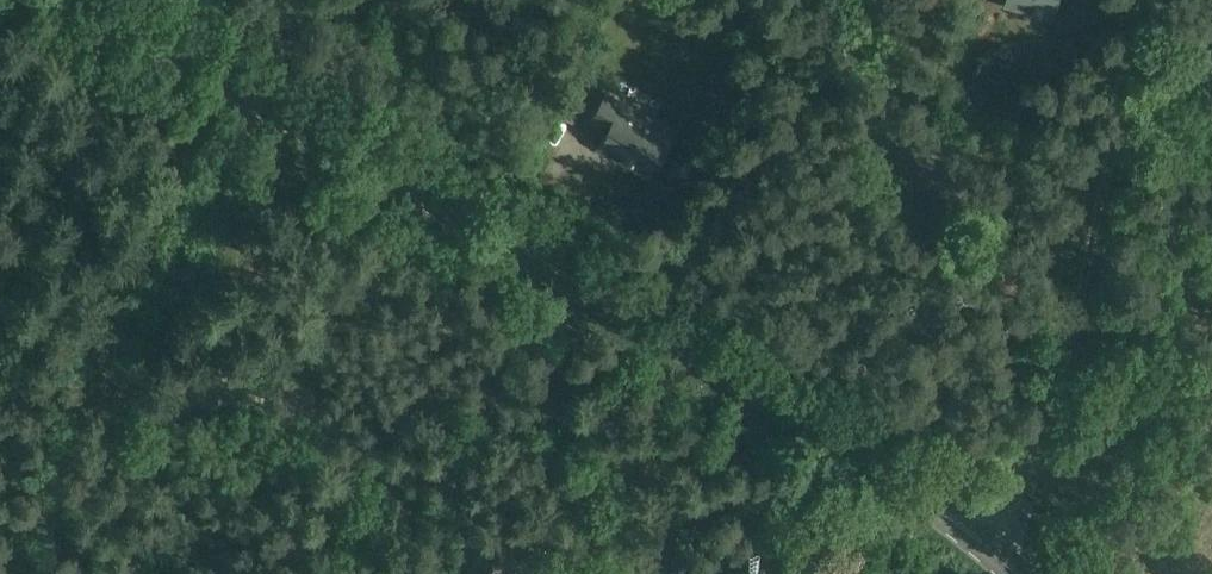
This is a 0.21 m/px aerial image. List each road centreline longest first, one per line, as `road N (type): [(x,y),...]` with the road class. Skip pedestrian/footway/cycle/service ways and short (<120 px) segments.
road 1 (primary): [(1018,573),(825,431),(97,0)]
road 2 (track): [(1159,0),(1092,240),(1042,460)]
road 3 (track): [(86,371),(248,89)]
road 4 (track): [(1042,460),(1103,527),(1165,573)]

